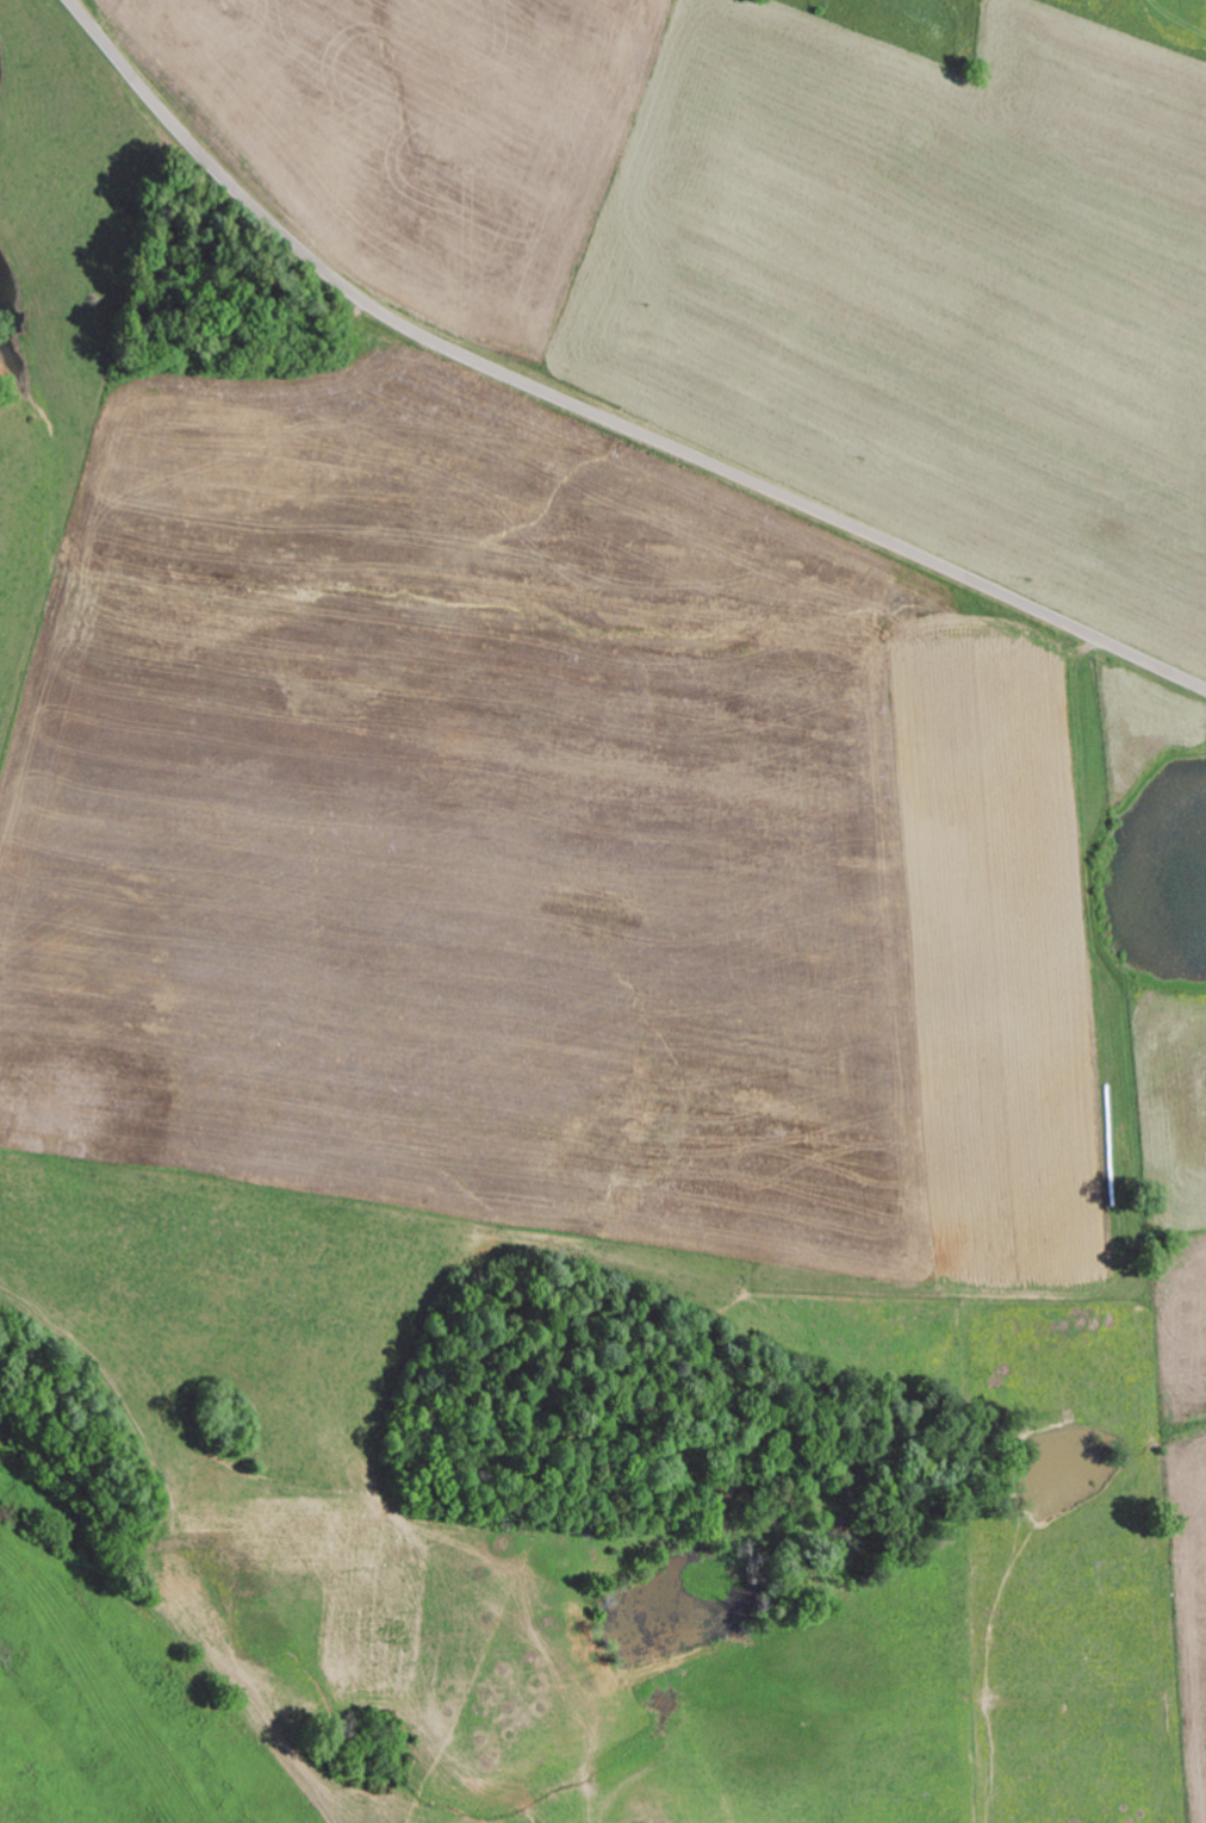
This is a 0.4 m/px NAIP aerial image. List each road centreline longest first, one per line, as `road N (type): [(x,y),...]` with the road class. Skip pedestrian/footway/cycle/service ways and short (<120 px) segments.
road 1 (tertiary): [(1205,688),(391,318),(256,210),(71,0)]
road 2 (residential): [(1181,1822),(1168,1618)]

